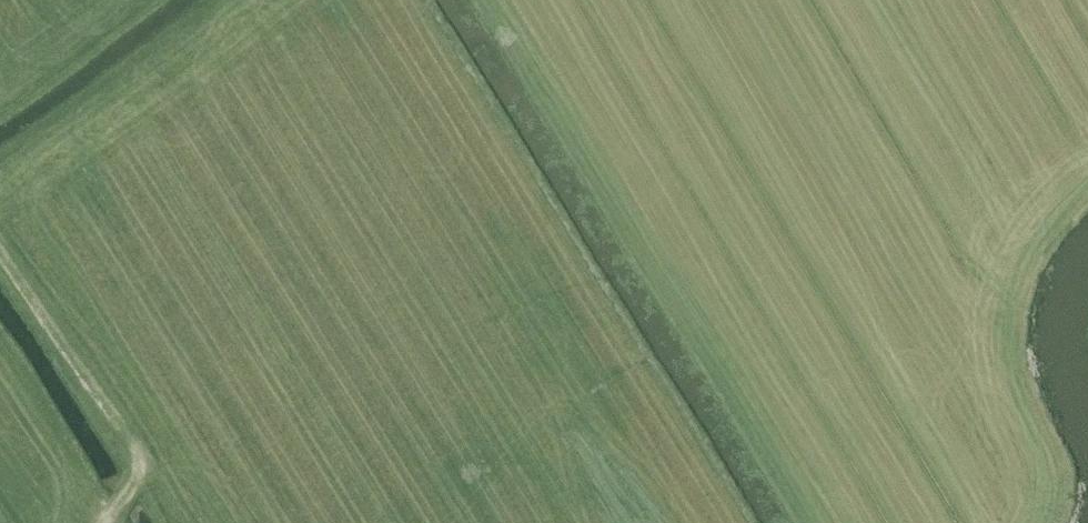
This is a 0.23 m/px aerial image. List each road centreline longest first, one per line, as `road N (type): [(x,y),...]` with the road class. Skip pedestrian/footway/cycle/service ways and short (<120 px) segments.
road 1 (track): [(0,253),(135,451),(138,475),(108,522)]

